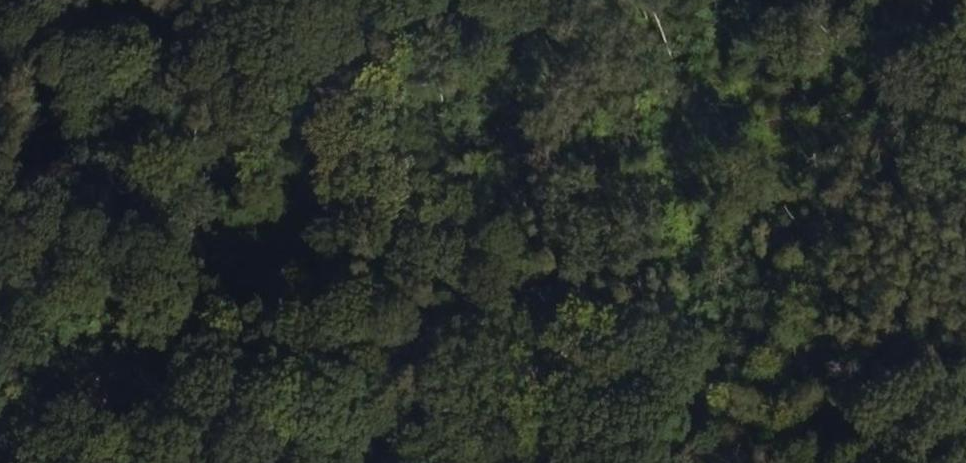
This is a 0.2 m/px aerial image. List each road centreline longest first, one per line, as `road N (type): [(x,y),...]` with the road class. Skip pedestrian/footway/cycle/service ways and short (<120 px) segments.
road 1 (track): [(507,0),(316,97),(659,462)]
road 2 (track): [(965,446),(777,389),(621,427)]
road 3 (track): [(316,97),(297,114),(179,0)]

